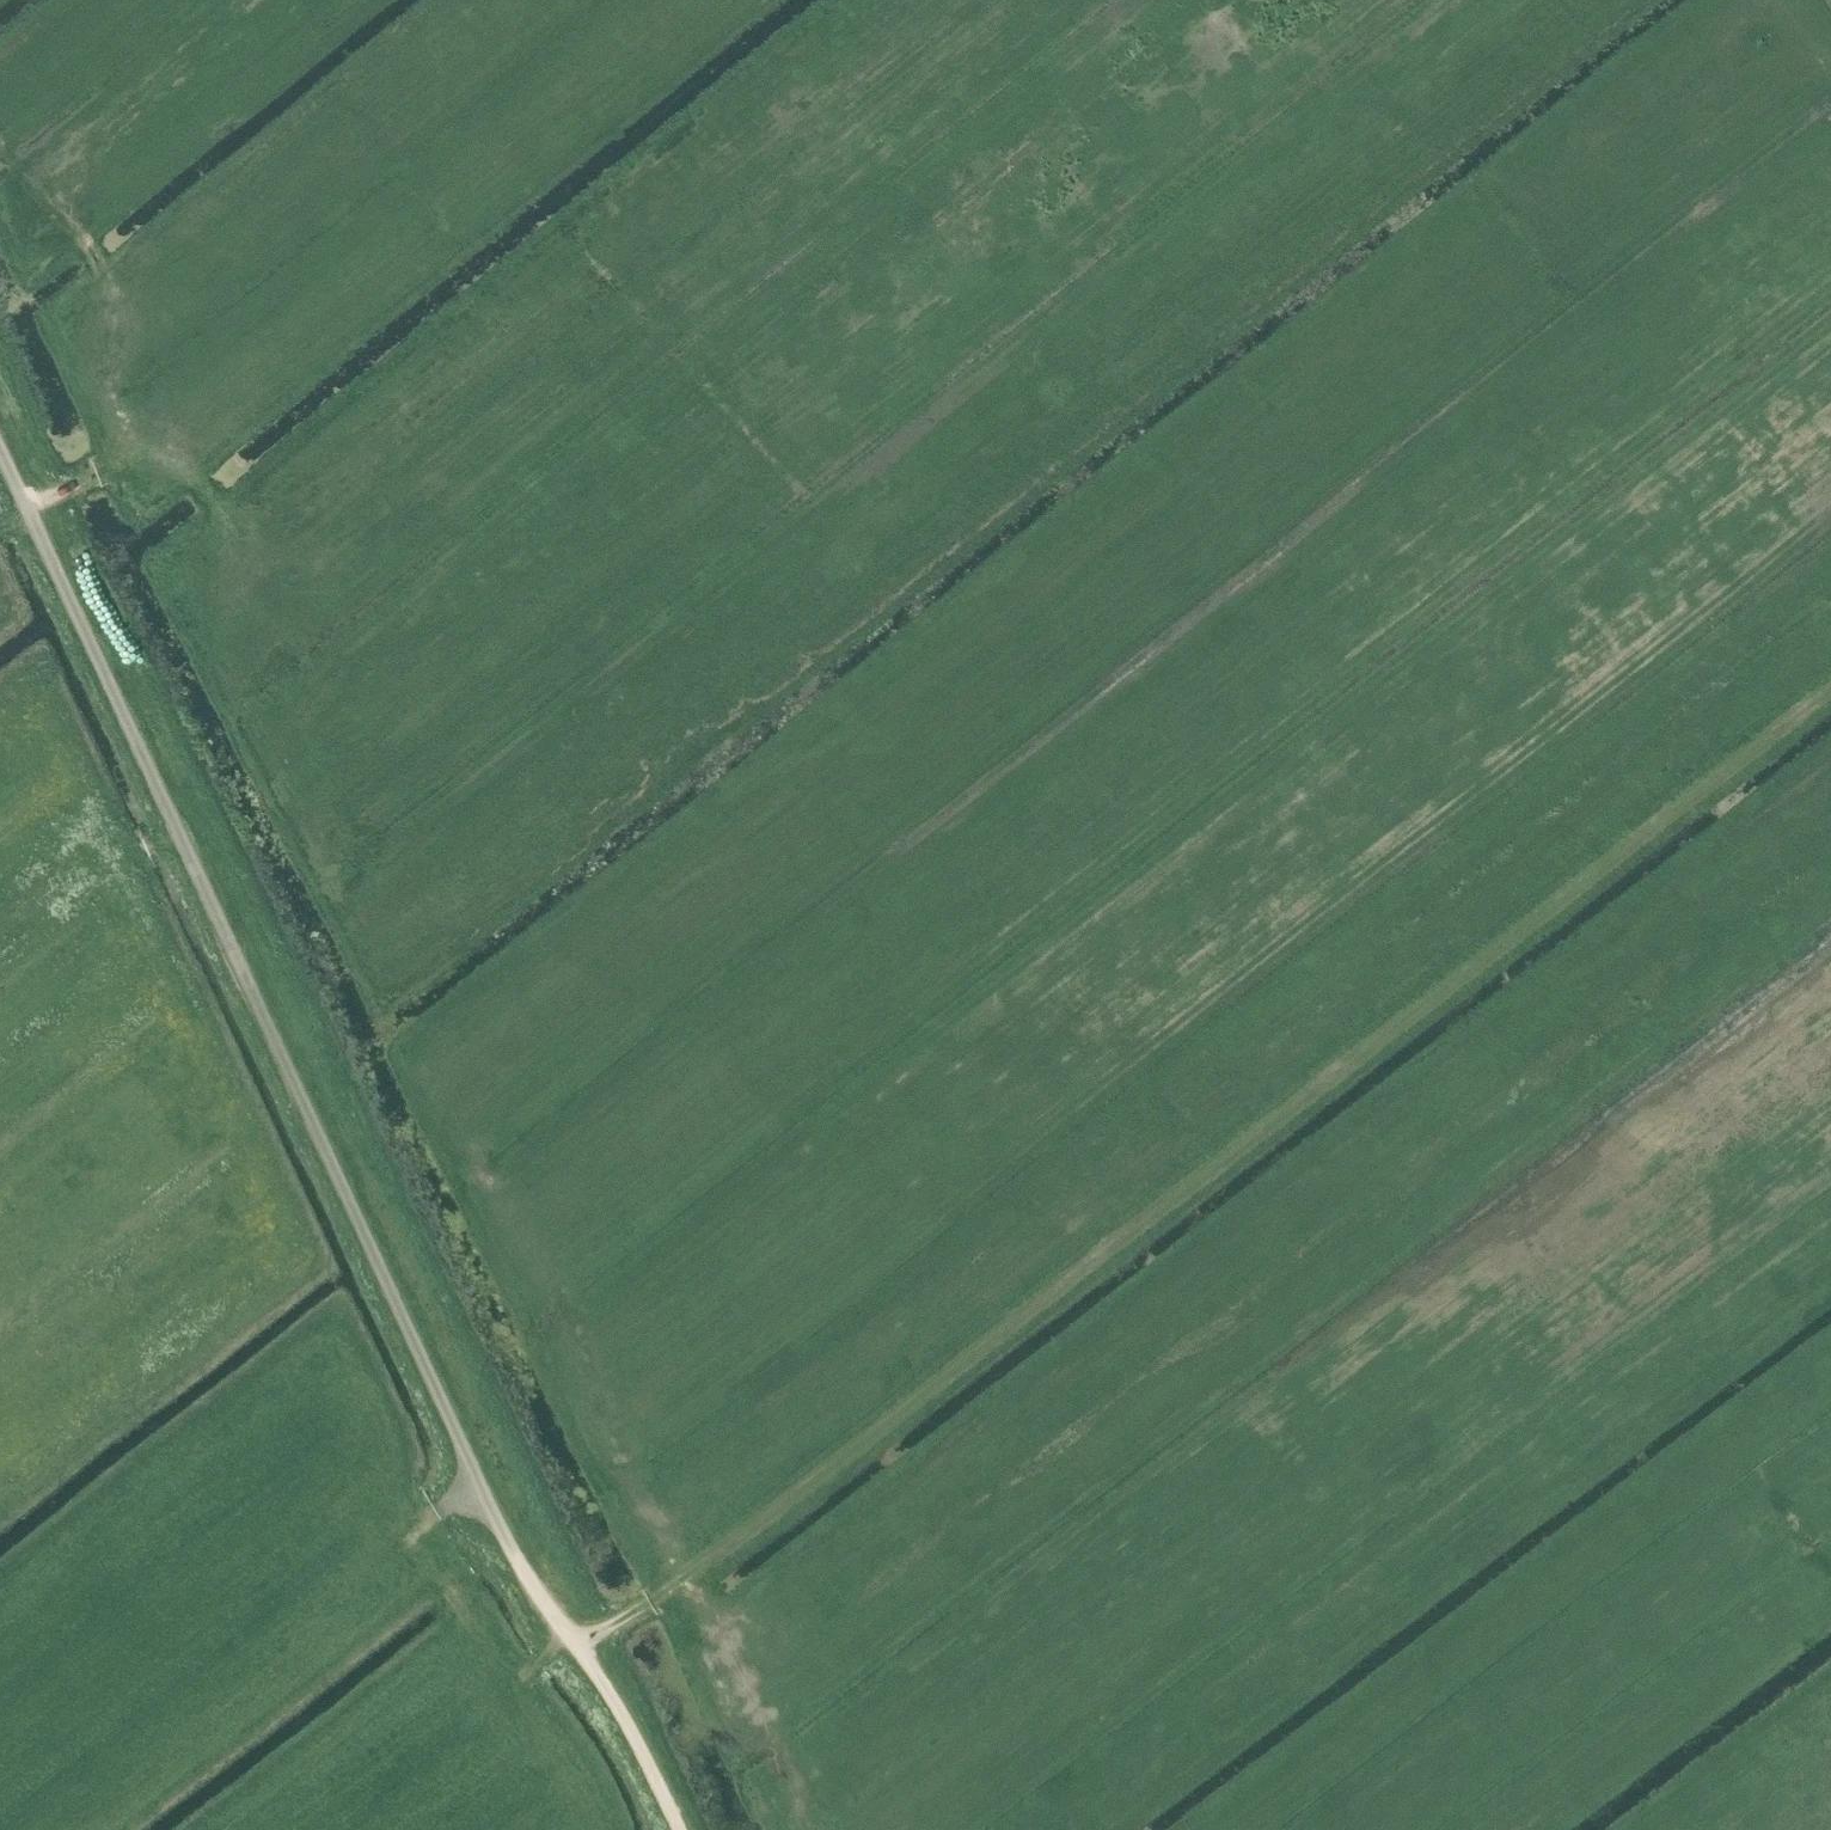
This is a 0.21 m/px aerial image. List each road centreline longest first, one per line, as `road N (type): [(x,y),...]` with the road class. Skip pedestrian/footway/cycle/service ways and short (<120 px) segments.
road 1 (unclassified): [(513,1557),(0,453)]
road 2 (track): [(513,1557),(628,1725),(676,1829)]

